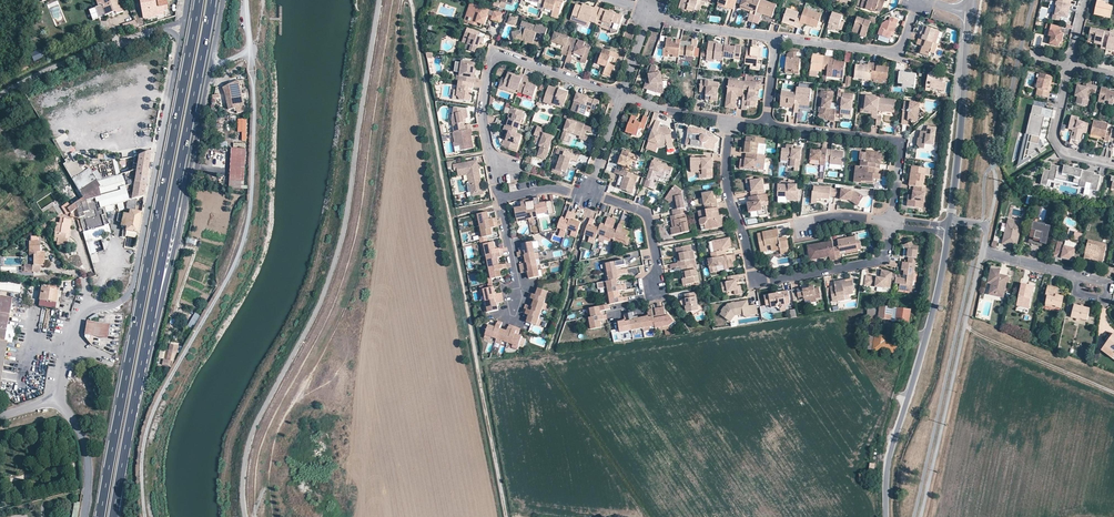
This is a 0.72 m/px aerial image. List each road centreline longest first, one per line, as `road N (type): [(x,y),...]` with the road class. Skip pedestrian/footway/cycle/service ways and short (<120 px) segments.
road 1 (track): [(507,516),(408,0)]
road 2 (primary): [(199,0),(101,516)]
road 3 (residential): [(729,121),(723,166),(754,279),(885,256),(891,224)]
road 4 (unclassified): [(154,301),(164,292),(177,237),(223,0)]
road 5 (primary): [(154,301),(211,0)]
road 6 (unclassified): [(181,41),(134,286),(125,300),(100,306)]
road 7 (residential): [(922,516),(983,254)]
road 8 (residential): [(620,94),(494,51),(480,111),(492,168)]
road 9 (primary): [(113,516),(154,301)]
road 10 (residential): [(891,224),(896,142),(765,125)]
road 11 (residential): [(971,14),(950,220)]
road 12 (residential): [(776,37),(900,53),(918,0)]
road 13 (unclassified): [(0,96),(165,28)]
road 14 (unclassified): [(918,369),(891,447),(887,516)]
road 15 (residential): [(1069,64),(1053,136),(1063,152),(1113,164)]
road 16 (residential): [(950,229),(918,369)]
road 17 (residential): [(653,287),(647,216),(588,191)]
road 18 (residential): [(649,11),(776,37)]
road 19 (unclassified): [(57,398),(86,445),(84,516)]

